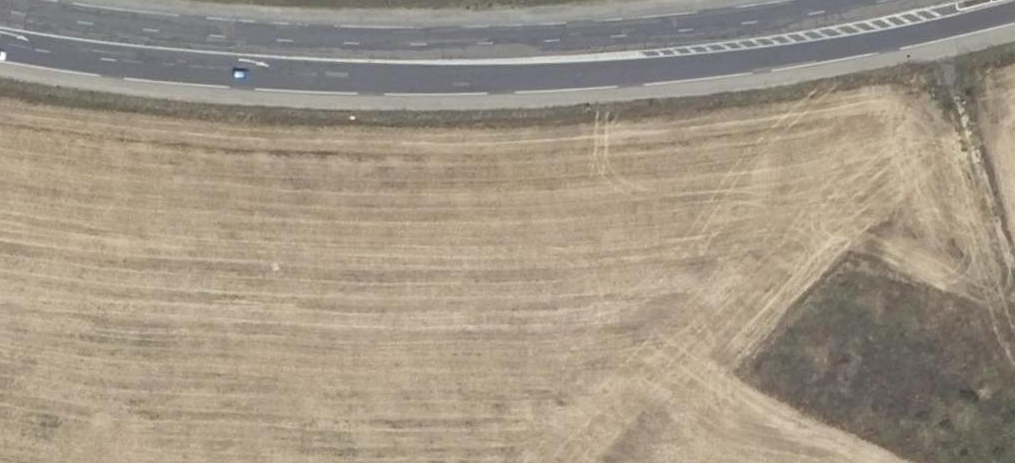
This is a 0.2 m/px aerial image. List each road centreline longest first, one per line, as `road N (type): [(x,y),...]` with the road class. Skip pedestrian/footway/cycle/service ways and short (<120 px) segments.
road 1 (primary): [(216,54),(440,78),(656,72),(1014,13)]
road 2 (primary): [(887,0),(655,35),(216,54)]
road 3 (track): [(1014,277),(936,30)]
road 4 (primary): [(0,28),(216,54)]

